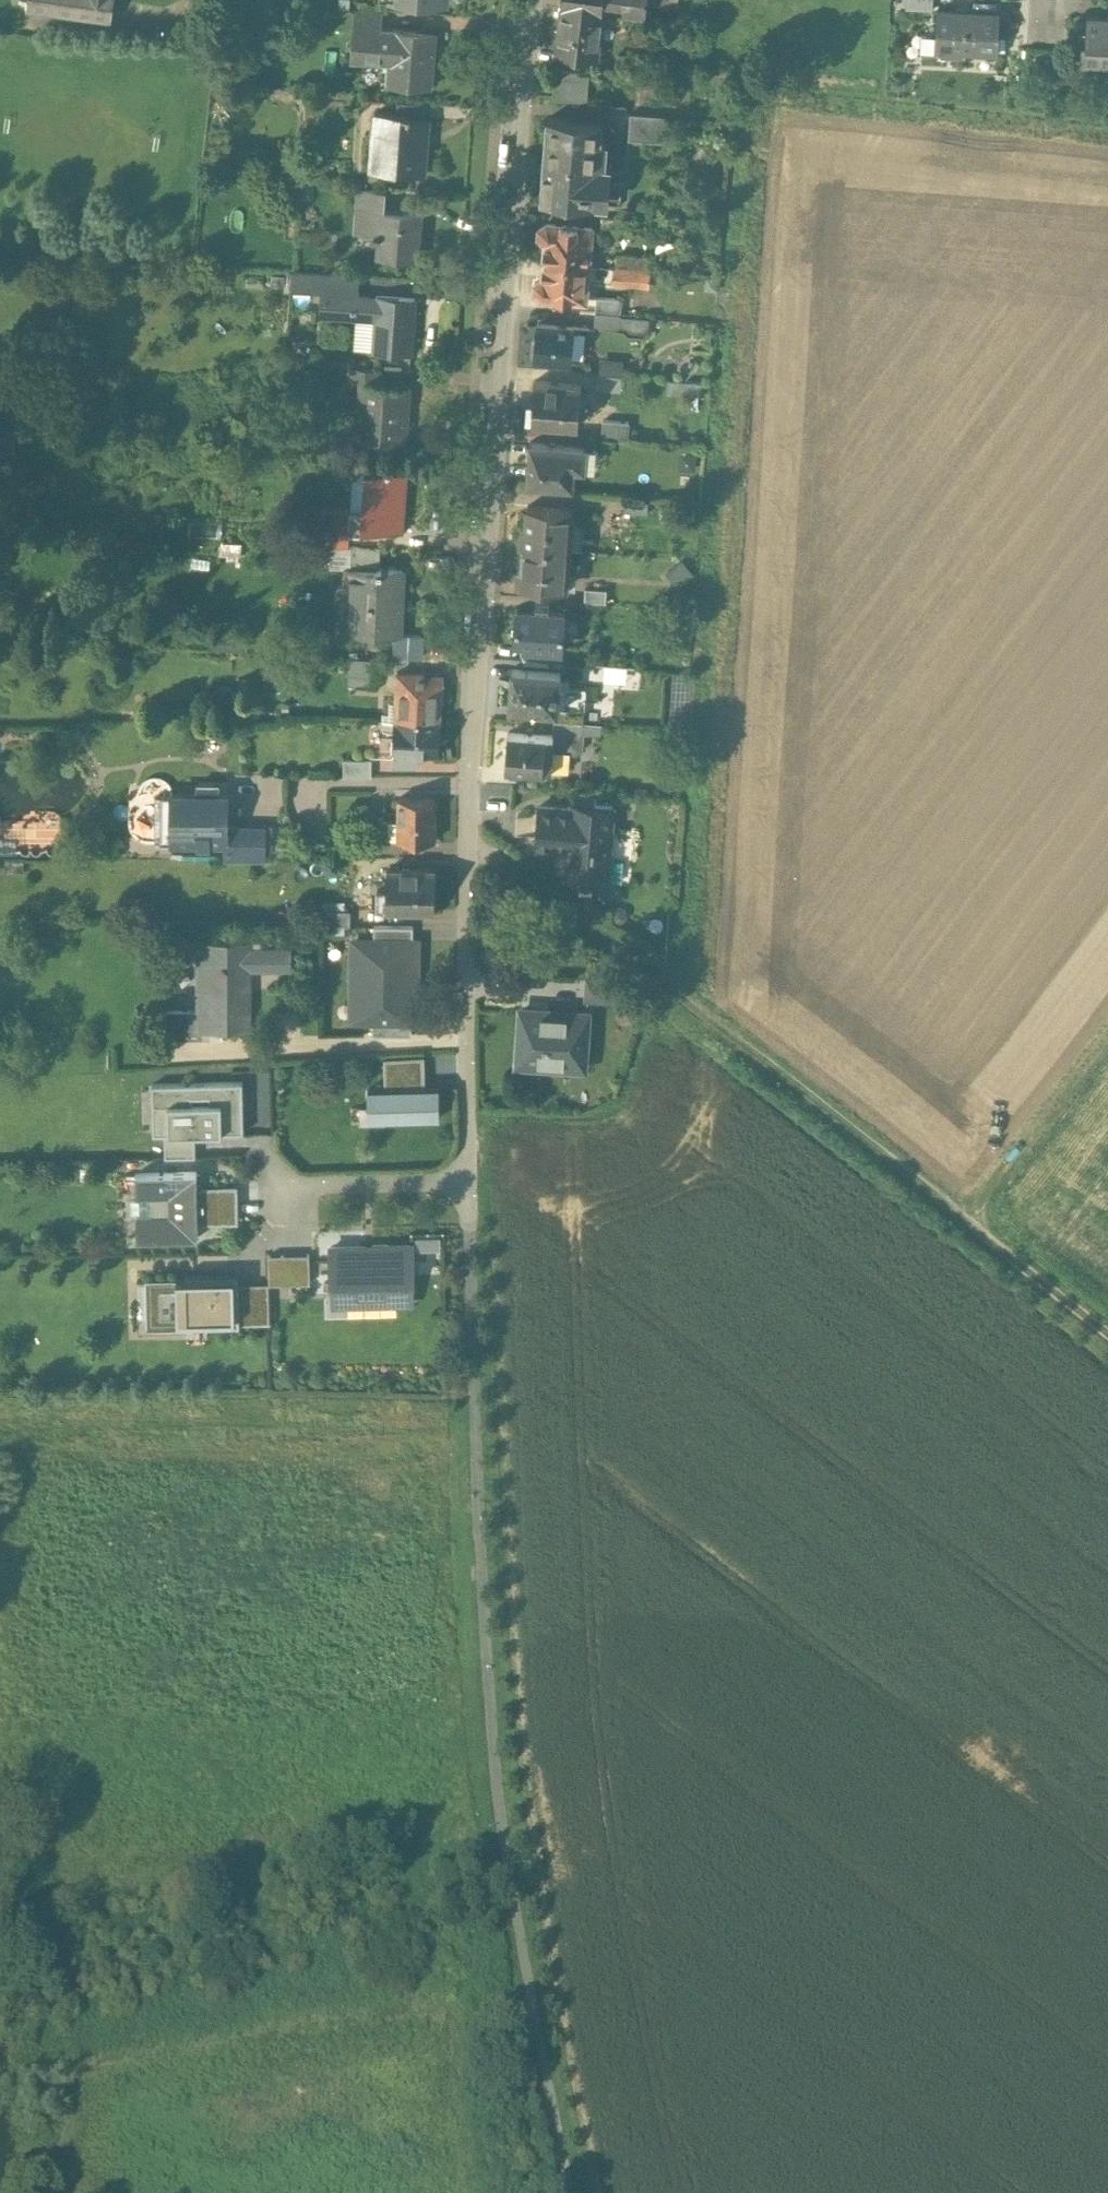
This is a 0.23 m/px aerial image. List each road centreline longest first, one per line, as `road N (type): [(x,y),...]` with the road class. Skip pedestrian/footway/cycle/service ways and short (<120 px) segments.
road 1 (residential): [(473,1191),(470,787),(532,0)]
road 2 (track): [(1107,1319),(470,824)]
road 3 (track): [(573,2192),(507,1824),(480,1553)]
road 4 (residential): [(480,1553),(473,1191)]
road 5 (residential): [(473,1191),(273,1192)]
road 6 (track): [(1001,1182),(1107,1039)]

